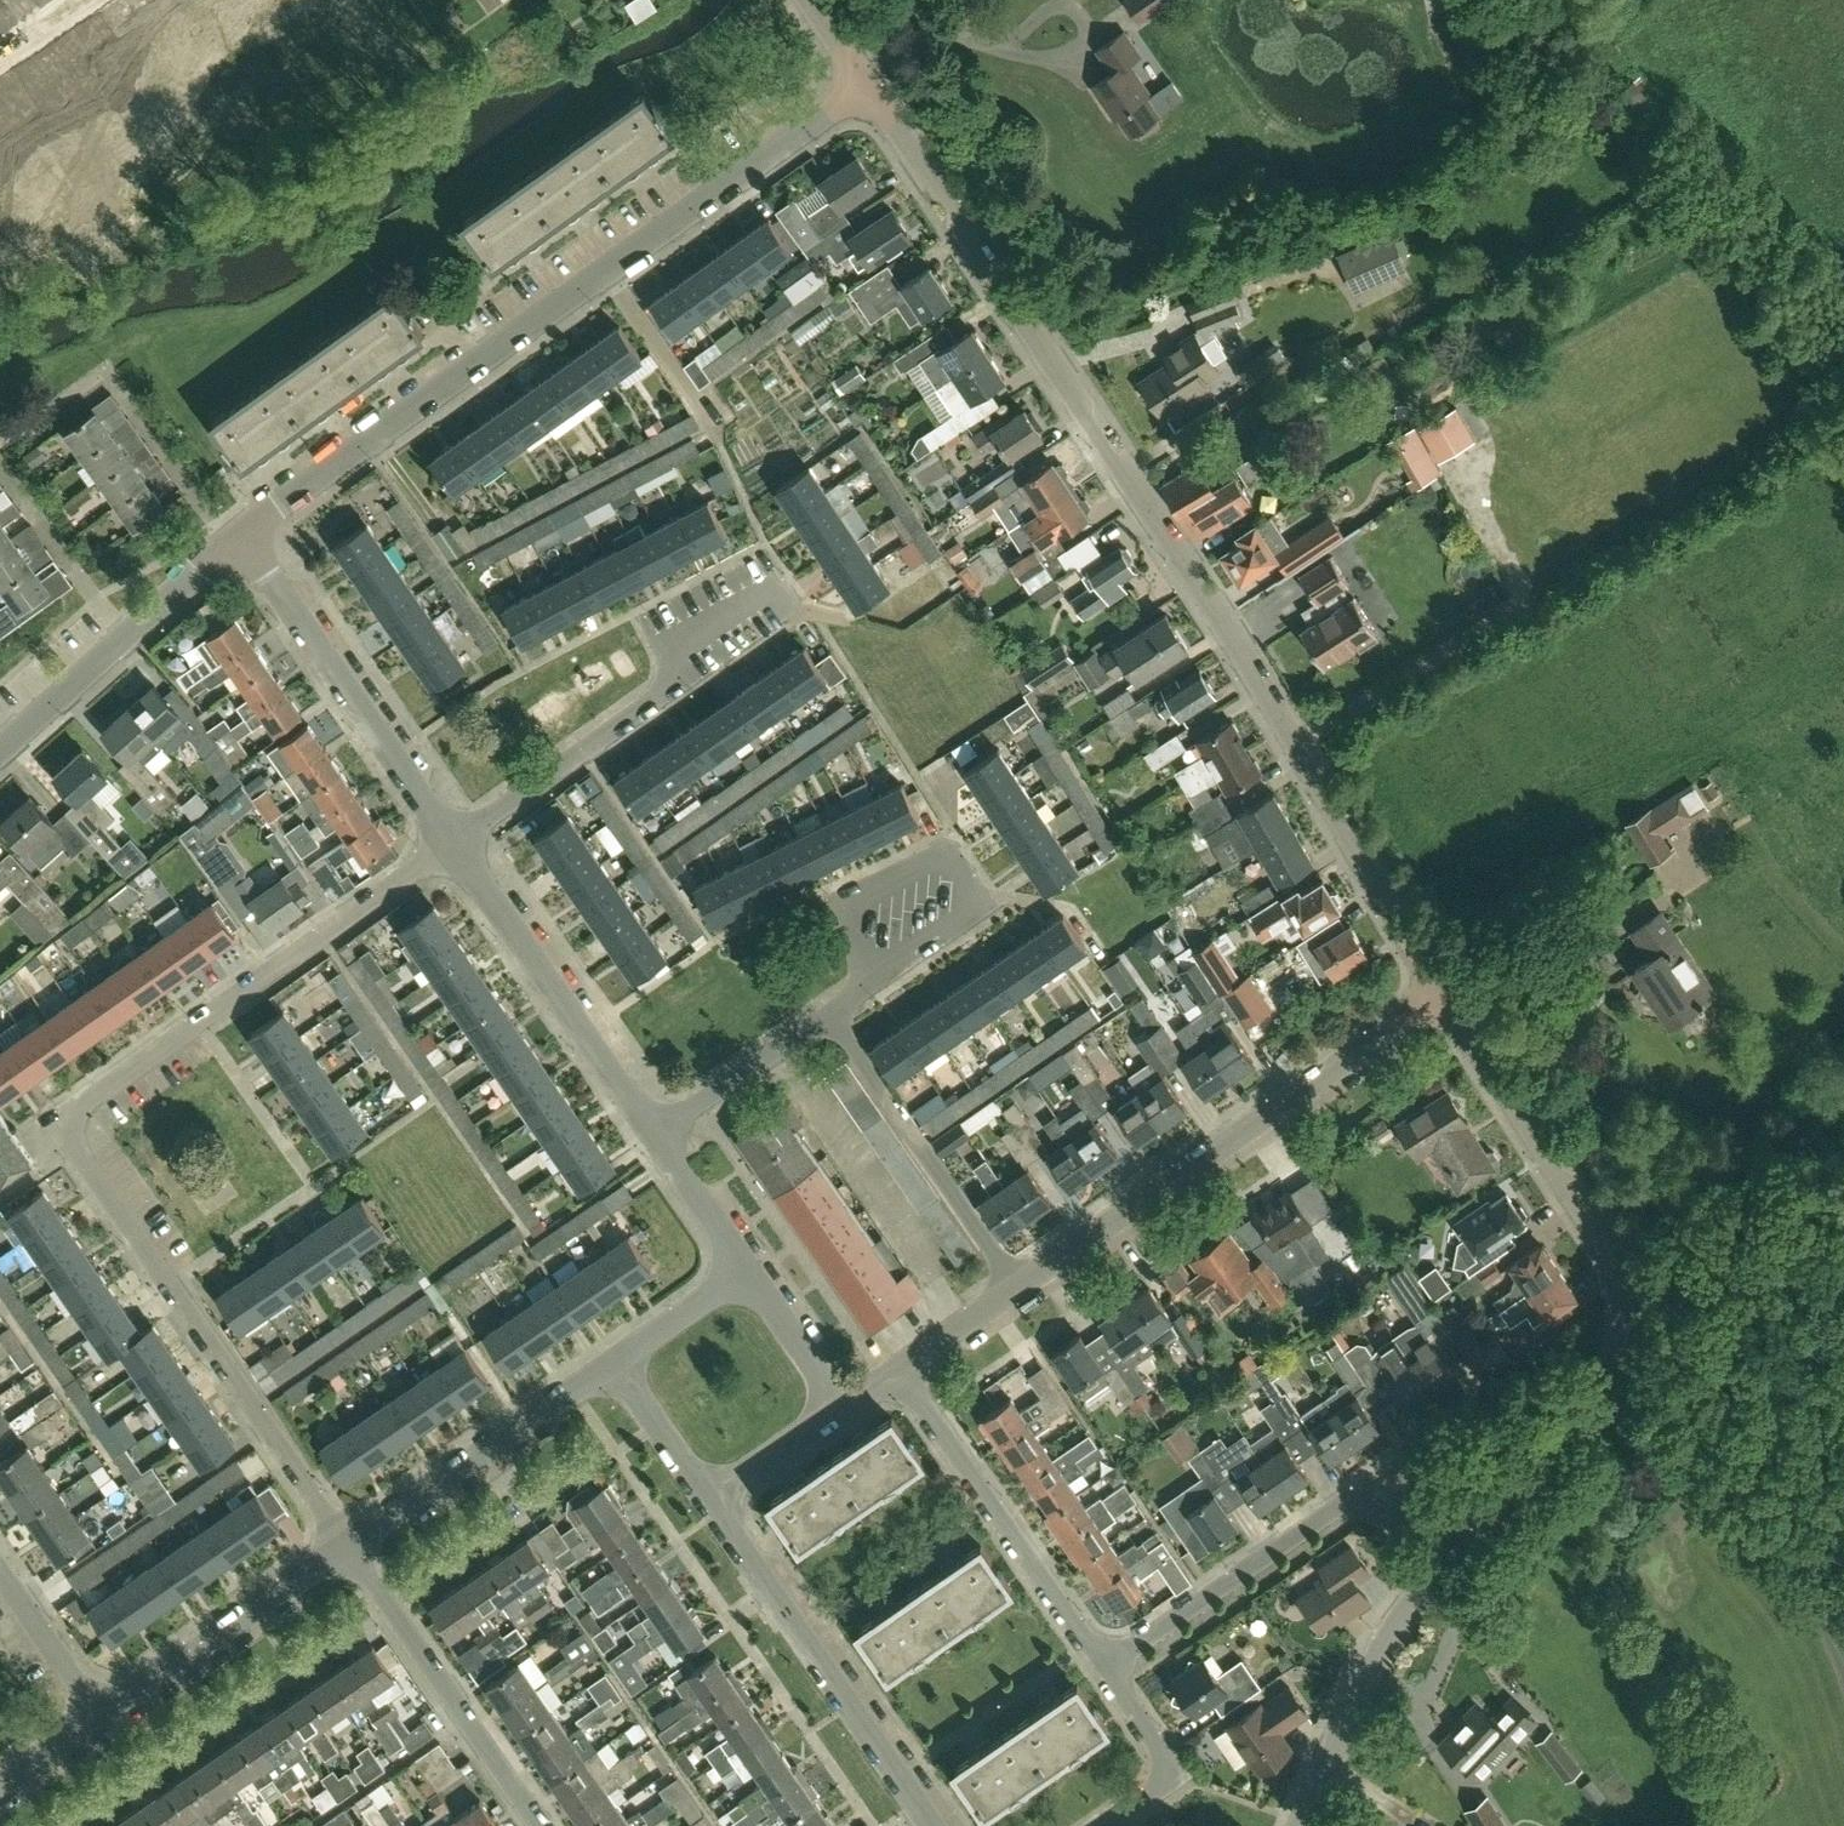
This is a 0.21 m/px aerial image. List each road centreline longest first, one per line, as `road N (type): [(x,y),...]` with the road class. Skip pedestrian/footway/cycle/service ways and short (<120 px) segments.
road 1 (unclassified): [(1444,997),(1243,654),(867,85)]
road 2 (residential): [(348,1547),(74,1146),(70,1118),(452,844)]
road 3 (residential): [(241,539),(867,85)]
road 4 (unclassified): [(1300,1825),(1370,1668),(1400,1620),(1613,1389),(1630,1336)]
road 5 (residential): [(1012,1287),(1444,997)]
road 6 (residential): [(452,844),(672,682),(670,656),(680,642),(791,581)]
road 7 (residential): [(934,1825),(707,1498)]
road 8 (unclassified): [(1630,1336),(1620,1265),(1444,997)]
road 9 (residential): [(452,844),(241,539)]
road 10 (residential): [(1104,1665),(1404,1462)]
road 11 (residential): [(899,1368),(1104,1665)]
road 12 (residential): [(655,1134),(452,844)]
road 13 (residential): [(543,1825),(348,1547)]
road 14 (residential): [(1012,1287),(826,1014)]
road 15 (residential): [(348,1547),(615,1366)]
road 16 (unclassified): [(1843,1542),(1810,1514),(1678,1347),(1630,1336)]
road 17 (residential): [(99,1715),(348,1547)]
road 18 (residential): [(875,978),(965,913),(969,885),(958,867),(938,864),(855,905),(847,924)]
road 19 (residential): [(233,546),(105,371)]
road 20 (residential): [(127,637),(0,467)]
road 21 (residential): [(1103,1825),(1159,1786),(1166,1768),(1163,1750),(1104,1665)]
road 22 (residential): [(655,1134),(826,1014)]
road 23 (residential): [(99,1715),(0,1571)]
road 24 (residential): [(748,1272),(655,1134)]
road 25 (residential): [(840,1407),(748,1272)]
road 26 (residential): [(615,1366),(748,1272)]
road 27 (residential): [(707,1498),(840,1407)]
road 28 (residential): [(707,1498),(615,1366)]
road 29 (residential): [(19,733),(127,637)]
road 30 (residential): [(127,637),(233,546)]
road 31 (residential): [(899,1368),(1012,1287)]
road 32 (residential): [(0,1785),(99,1715)]

